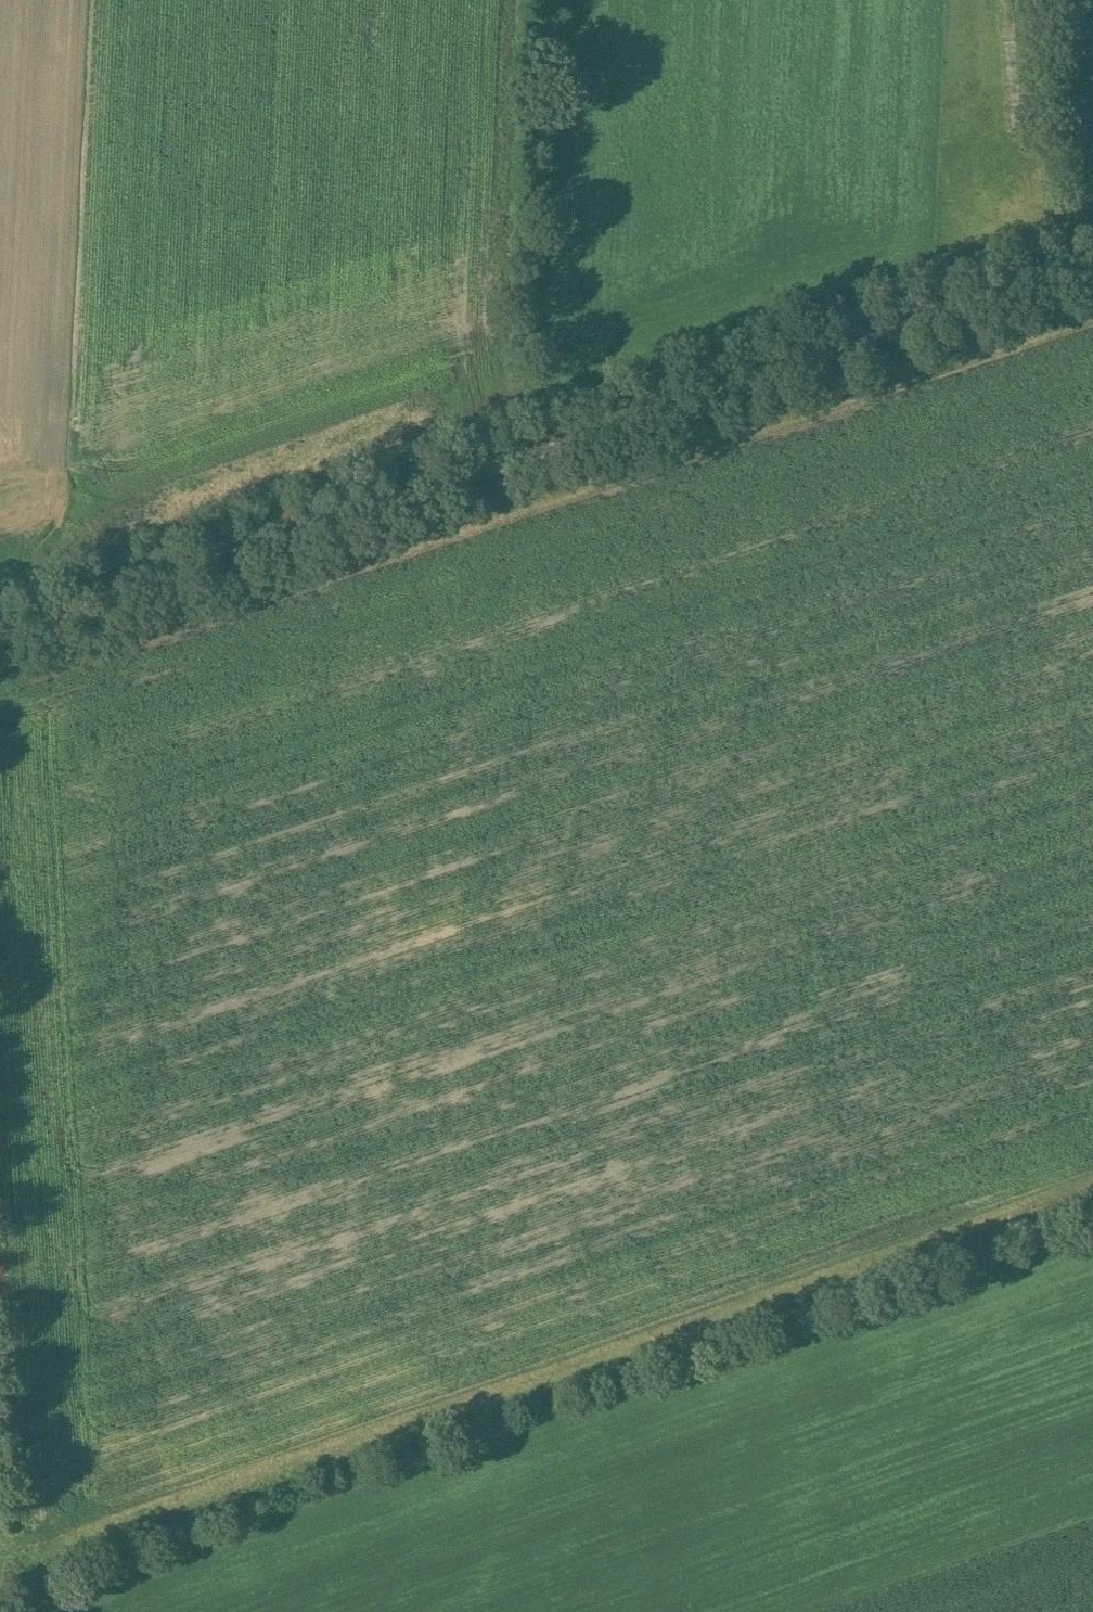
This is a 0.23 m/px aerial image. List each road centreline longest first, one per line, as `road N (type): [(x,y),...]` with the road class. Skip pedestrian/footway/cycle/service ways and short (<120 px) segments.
road 1 (unclassified): [(1092,265),(0,638)]

